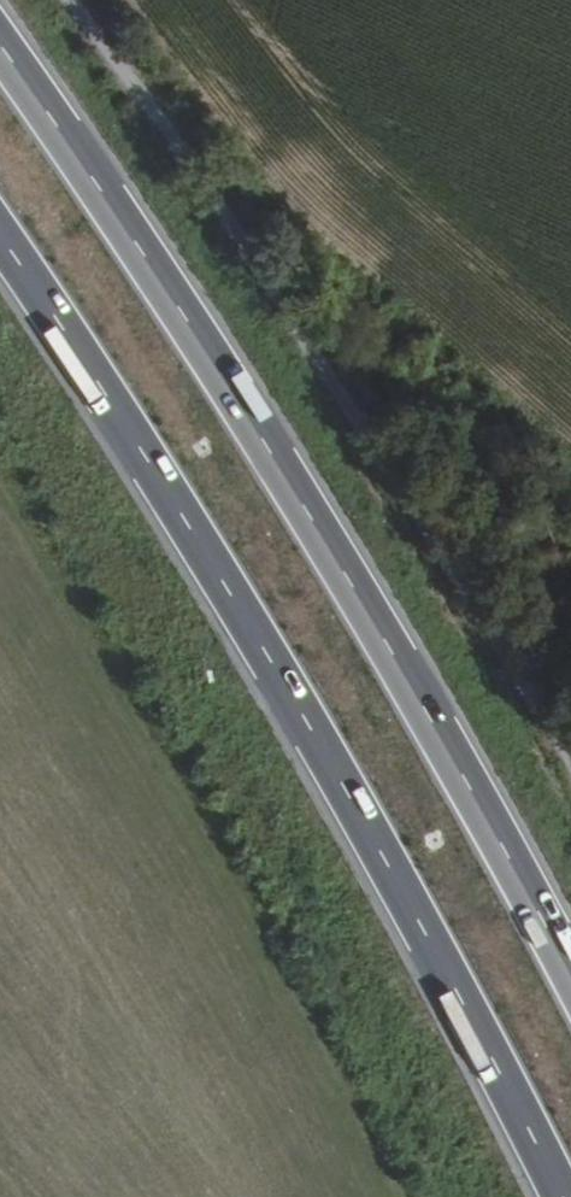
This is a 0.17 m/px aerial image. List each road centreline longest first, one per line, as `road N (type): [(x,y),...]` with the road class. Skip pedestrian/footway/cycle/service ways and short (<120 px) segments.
road 1 (motorway): [(0,241),(285,682),(561,1196)]
road 2 (motorway): [(570,980),(387,641),(227,384),(0,52)]
road 3 (track): [(70,0),(242,244),(570,773)]

